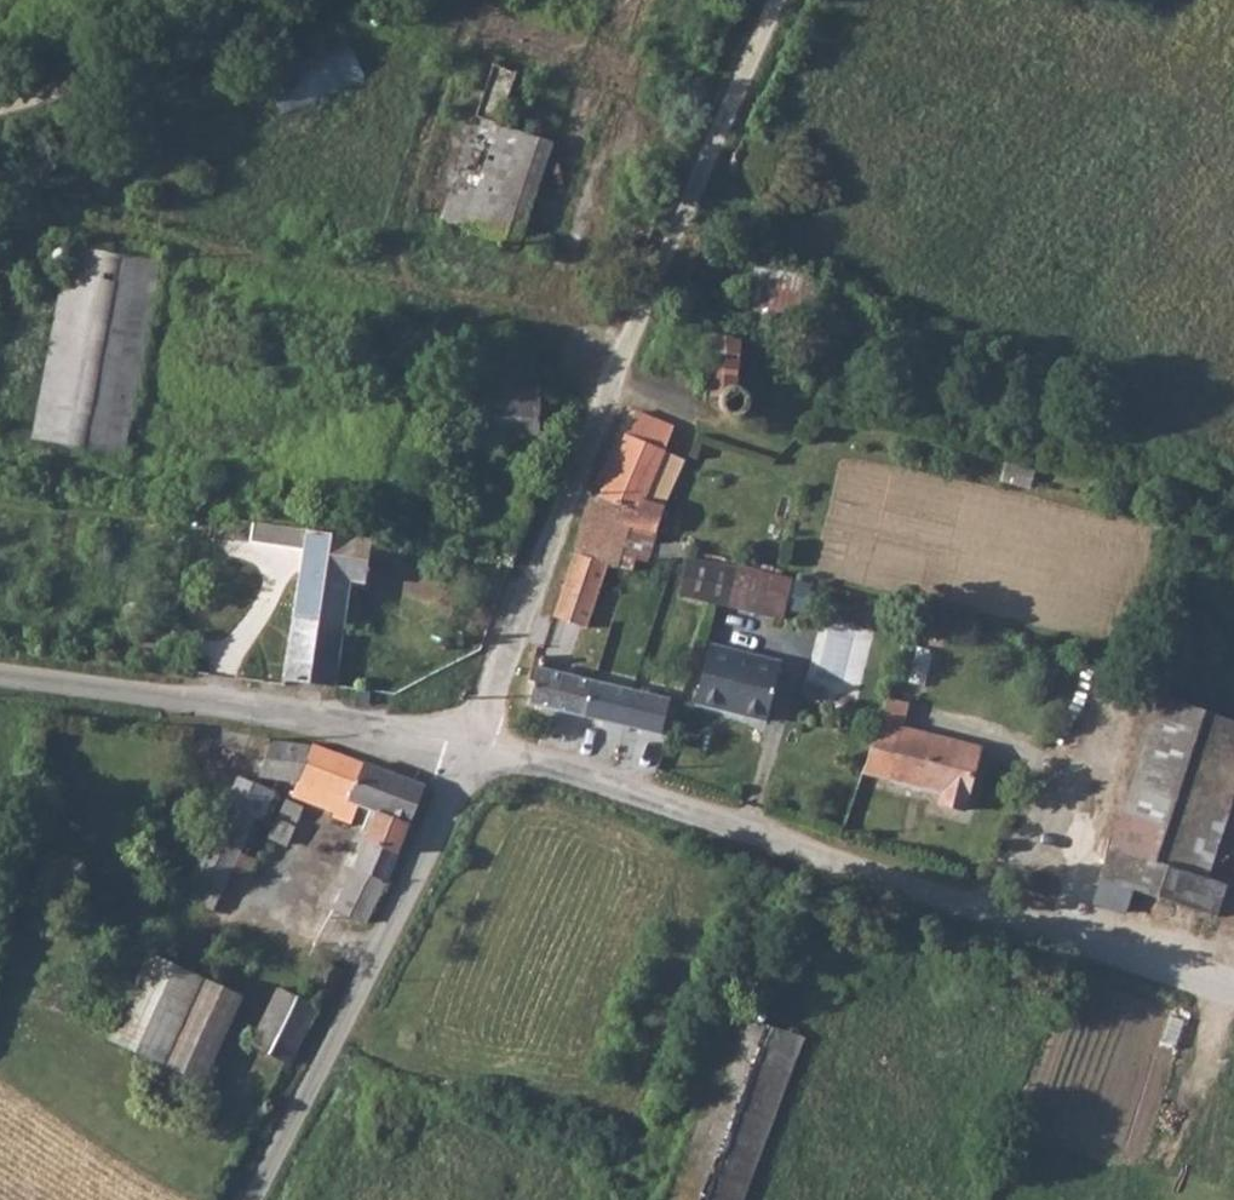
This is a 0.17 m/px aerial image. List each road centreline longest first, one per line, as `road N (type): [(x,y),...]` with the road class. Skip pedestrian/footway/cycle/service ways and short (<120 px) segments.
road 1 (unclassified): [(471,748),(628,345),(791,0)]
road 2 (unclassified): [(471,748),(1233,995)]
road 3 (unclassified): [(252,1199),(471,748)]
road 4 (unclassified): [(0,678),(471,748)]
road 5 (unclassified): [(312,0),(141,67),(0,107)]

